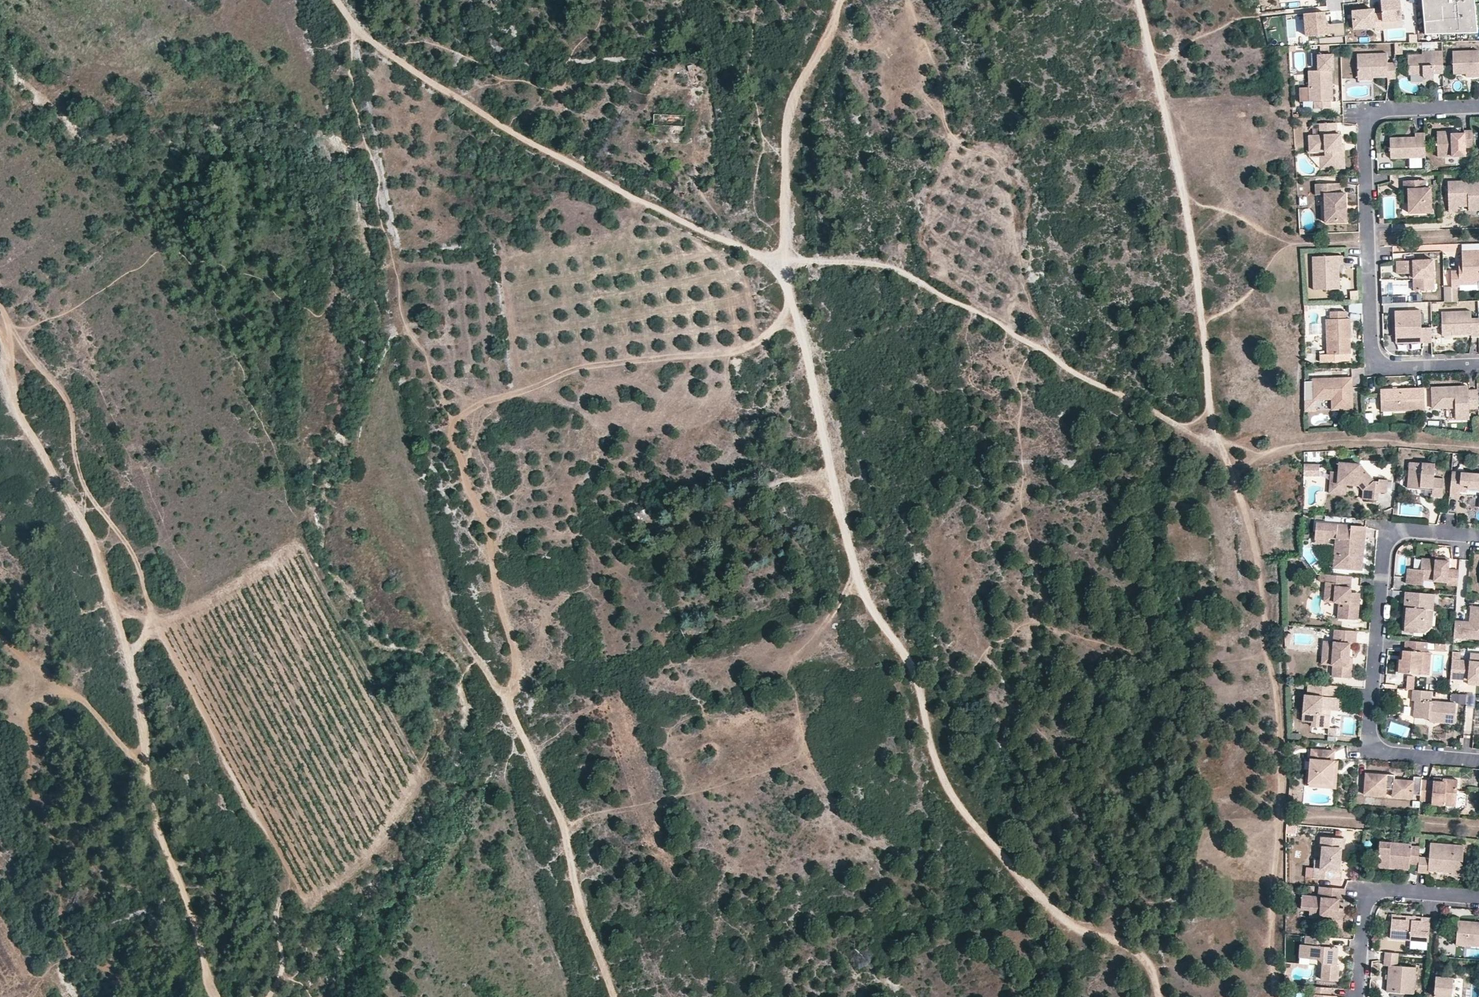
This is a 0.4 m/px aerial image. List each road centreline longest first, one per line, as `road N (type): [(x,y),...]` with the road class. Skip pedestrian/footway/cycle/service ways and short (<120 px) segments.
road 1 (track): [(1478,447),(1353,439),(1271,451),(1219,439),(1141,408),(995,321),(866,260),(783,262),(697,230),(401,61),(361,29),(340,0)]
road 2 (track): [(841,0),(786,131),(783,262),(858,579),(917,672),(945,785),(1066,923),(1144,955),(1156,996)]
road 3 (track): [(1139,0),(1192,249),(1212,414),(1265,594),(1280,718),(1275,996)]
road 4 (track): [(614,996),(578,900),(564,825),(507,699),(514,651),(487,529),(451,431),(470,409),(578,369),(738,351),(777,322),(791,293)]
road 5 (residential): [(1478,105),(1378,111),(1365,138),(1376,363),(1478,366)]
road 6 (track): [(269,996),(282,963),(277,909),(294,873),(152,611)]
road 7 (track): [(0,305),(70,407),(83,482),(142,575),(152,611),(143,638),(126,652)]
road 8 (residential): [(1478,539),(1393,539),(1373,729),(1385,751),(1478,759)]
road 9 (residential): [(1478,899),(1375,896),(1360,996)]
road 10 (track): [(146,765),(82,699),(0,637)]

